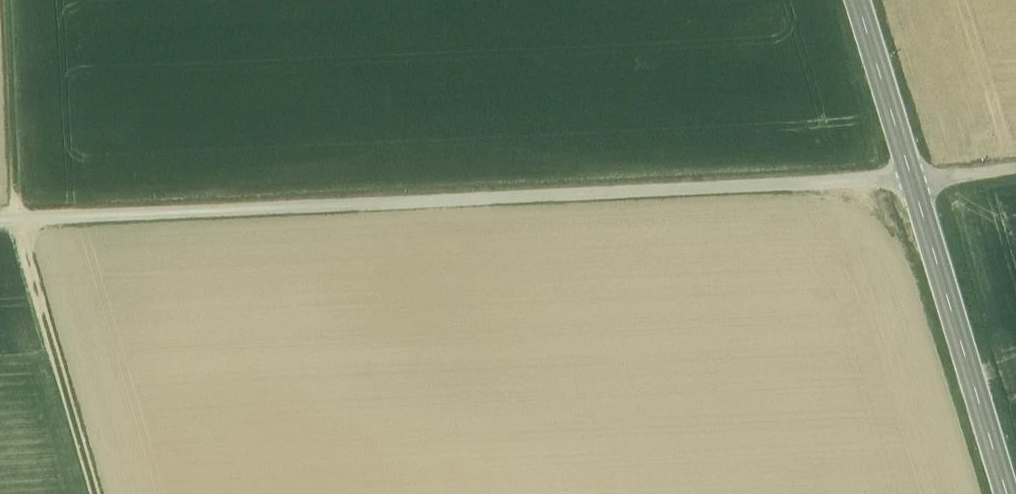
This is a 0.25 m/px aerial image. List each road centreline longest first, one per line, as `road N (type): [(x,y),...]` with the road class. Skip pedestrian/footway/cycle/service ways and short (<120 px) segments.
road 1 (track): [(0,221),(830,188),(1015,169)]
road 2 (secondary): [(1005,493),(857,0)]
road 3 (track): [(92,493),(17,220)]
road 4 (track): [(6,0),(17,220)]

